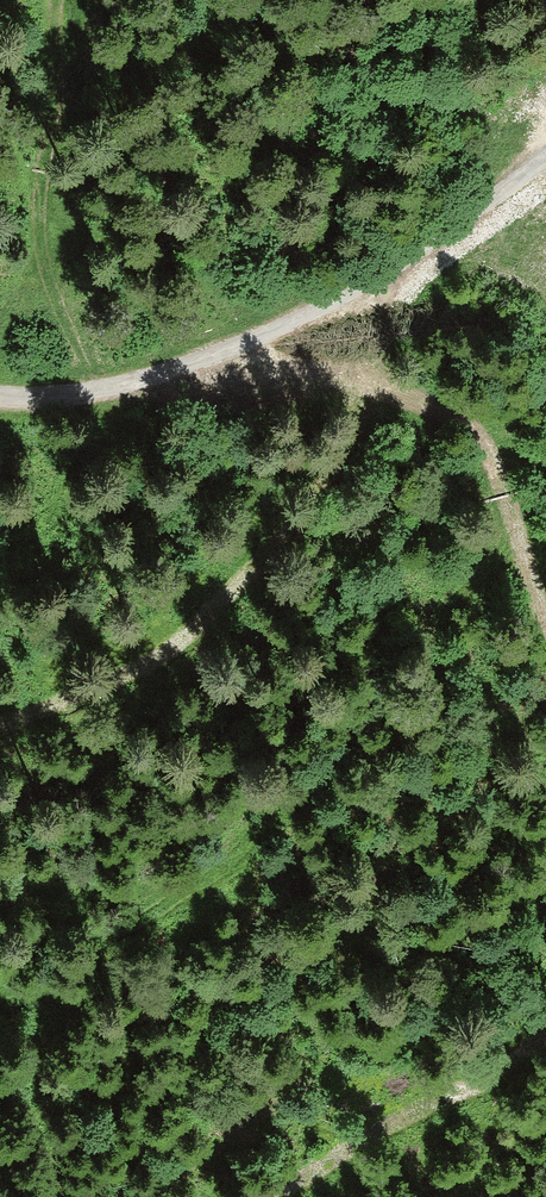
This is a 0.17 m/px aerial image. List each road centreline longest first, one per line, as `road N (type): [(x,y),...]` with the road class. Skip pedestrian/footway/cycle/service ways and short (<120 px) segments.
road 1 (unclassified): [(0,392),(69,397),(221,350),(373,276),(545,164)]
road 2 (track): [(348,379),(311,493),(219,605),(106,675),(0,722)]
road 3 (track): [(66,0),(45,112),(41,270),(0,330)]
road 4 (track): [(269,1196),(545,1037)]
road 5 (track): [(464,406),(221,350)]
road 6 (track): [(464,406),(506,489),(545,628)]
road 7 (track): [(111,384),(41,270)]

